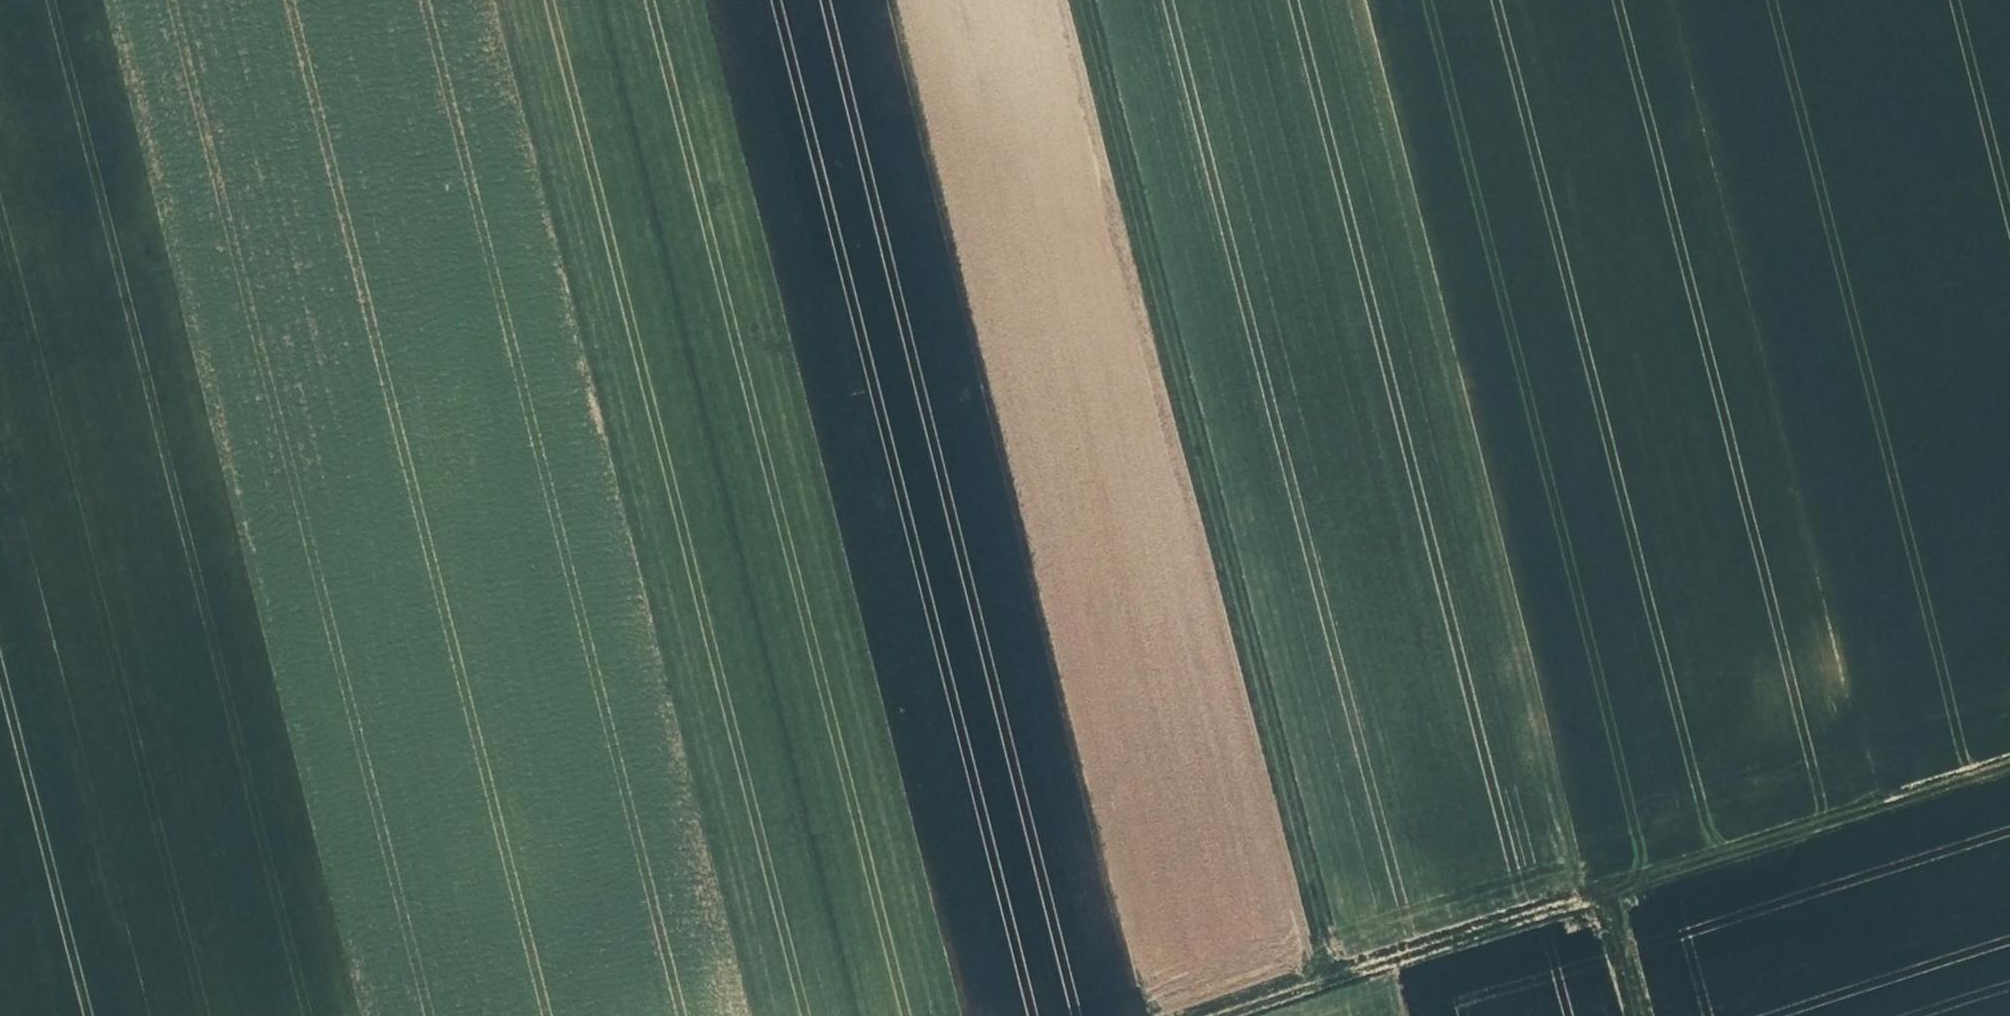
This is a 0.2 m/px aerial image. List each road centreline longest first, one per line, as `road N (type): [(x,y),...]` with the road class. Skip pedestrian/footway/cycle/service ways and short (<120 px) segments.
road 1 (track): [(1090,0),(1343,970)]
road 2 (track): [(2009,758),(1606,886),(1643,1015)]
road 3 (track): [(1606,886),(1197,1015)]

